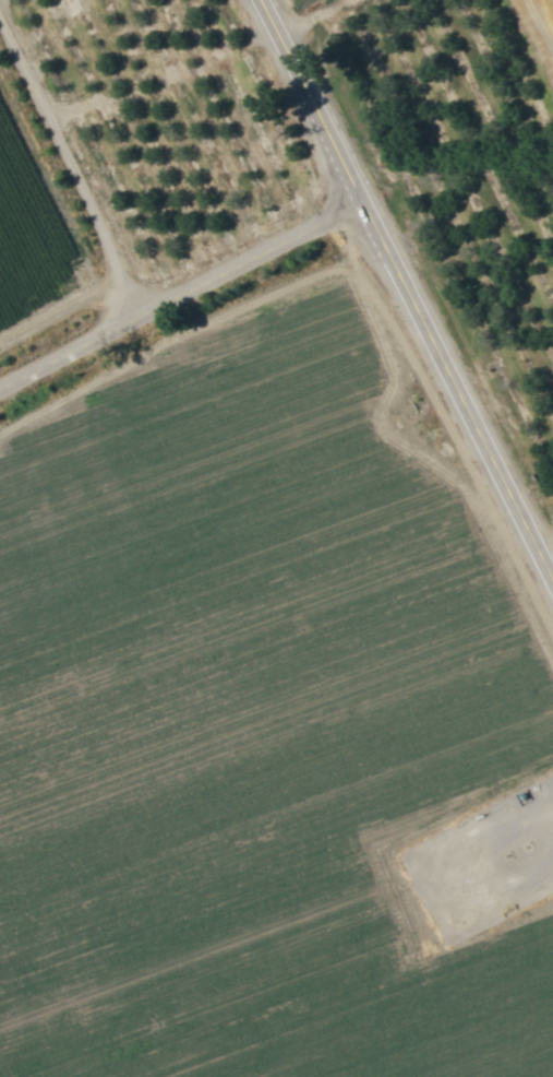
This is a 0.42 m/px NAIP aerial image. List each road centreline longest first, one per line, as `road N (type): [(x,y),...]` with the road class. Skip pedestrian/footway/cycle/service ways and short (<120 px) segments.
road 1 (secondary): [(552,583),(320,99),(260,0)]
road 2 (residential): [(365,193),(0,387)]
road 3 (residential): [(70,351),(112,301),(110,257),(70,154),(0,19)]
road 4 (residential): [(49,116),(273,23)]

